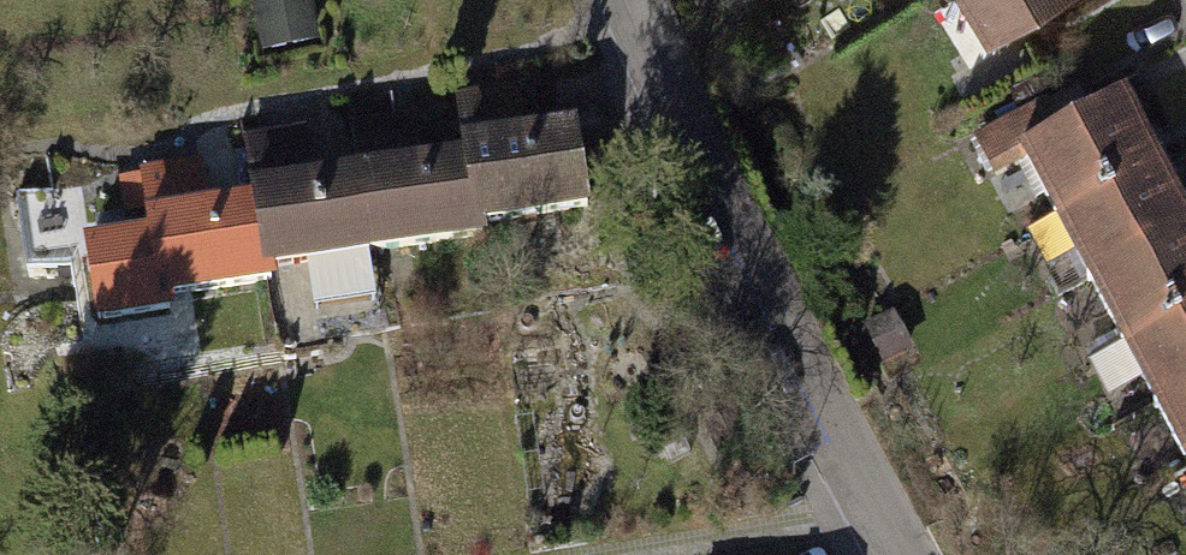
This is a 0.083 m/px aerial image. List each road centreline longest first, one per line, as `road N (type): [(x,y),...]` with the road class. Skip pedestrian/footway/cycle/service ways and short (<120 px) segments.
road 1 (residential): [(631,0),(742,245),(903,554)]

